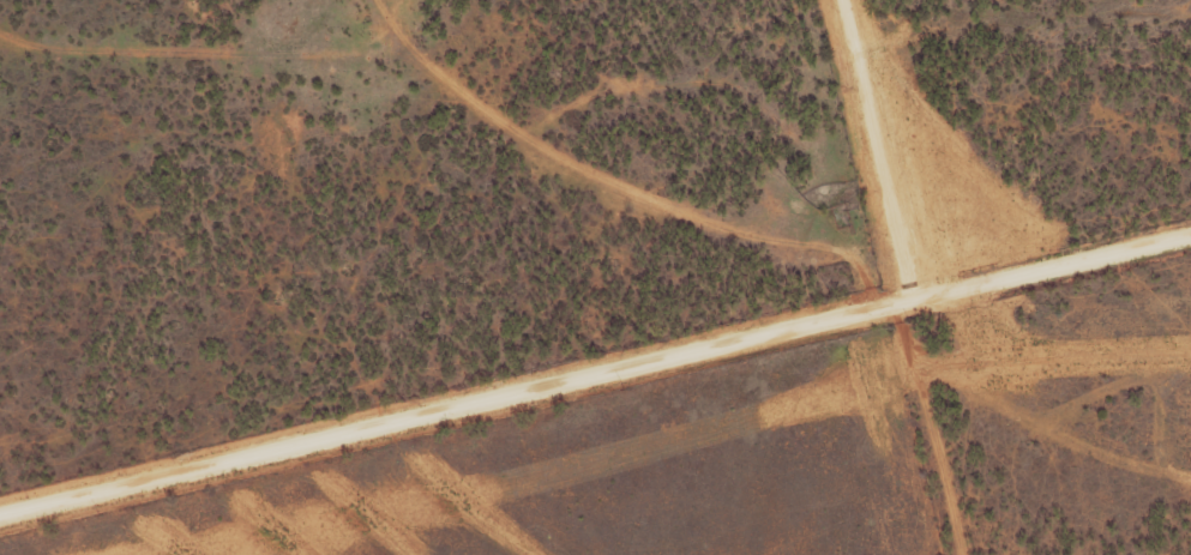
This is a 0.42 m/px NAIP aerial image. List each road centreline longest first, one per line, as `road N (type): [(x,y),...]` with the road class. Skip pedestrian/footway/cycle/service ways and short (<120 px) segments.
road 1 (residential): [(0,516),(1190,235)]
road 2 (track): [(961,554),(894,304),(874,292),(850,254),(752,239),(666,207),(531,140),(455,88)]

